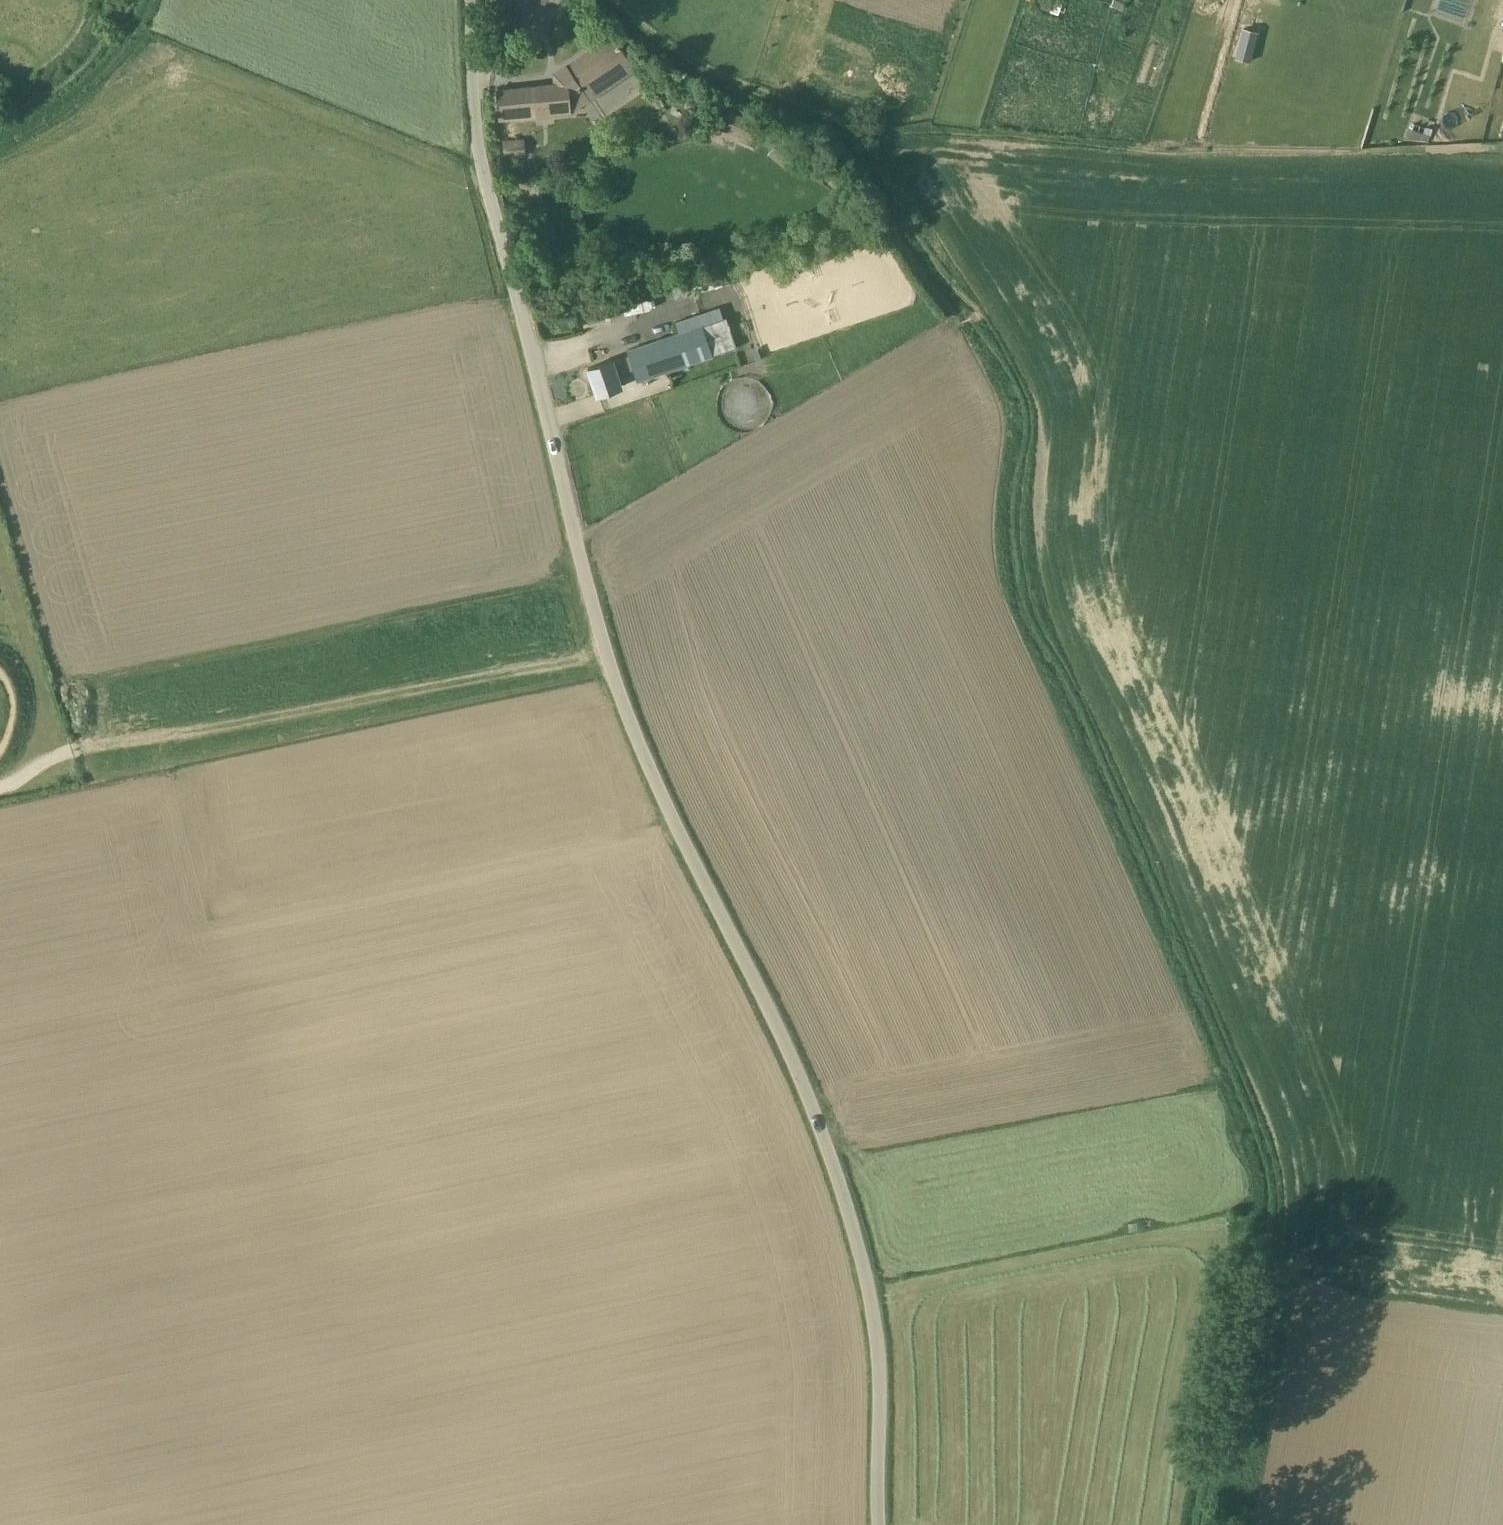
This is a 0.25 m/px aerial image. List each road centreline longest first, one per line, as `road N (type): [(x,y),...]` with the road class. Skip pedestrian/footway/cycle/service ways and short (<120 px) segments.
road 1 (unclassified): [(879,1524),(879,1358),(862,1256),(799,1075),(658,785),(606,650),(483,156),(471,0)]

